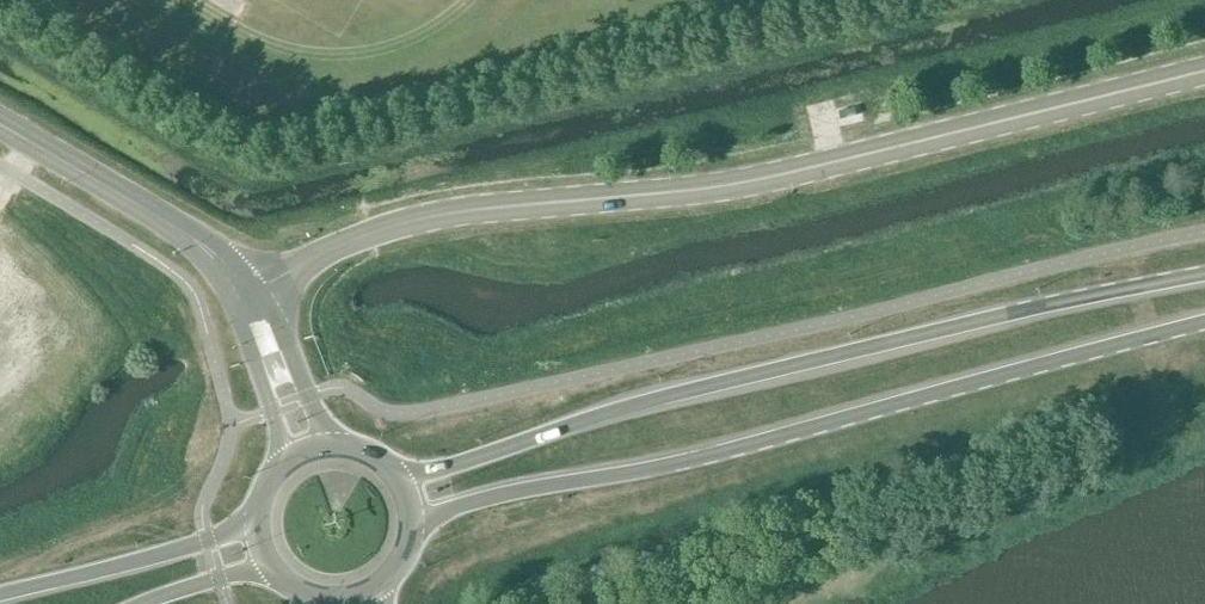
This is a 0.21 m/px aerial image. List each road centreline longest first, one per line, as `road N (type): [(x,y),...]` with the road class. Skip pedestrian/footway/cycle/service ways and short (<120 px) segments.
road 1 (tertiary): [(247,297),(346,246),(411,223),(784,176),(1204,72)]
road 2 (primary): [(1204,275),(650,401),(397,479)]
road 3 (primary): [(410,522),(703,458),(1204,324)]
road 4 (unclassified): [(247,297),(183,232),(0,125)]
road 5 (primary): [(260,524),(0,597)]
road 6 (tertiary): [(329,448),(290,346),(247,297)]
road 7 (tertiary): [(247,297),(254,362),(286,465)]
road 8 (primary): [(140,603),(276,569)]

